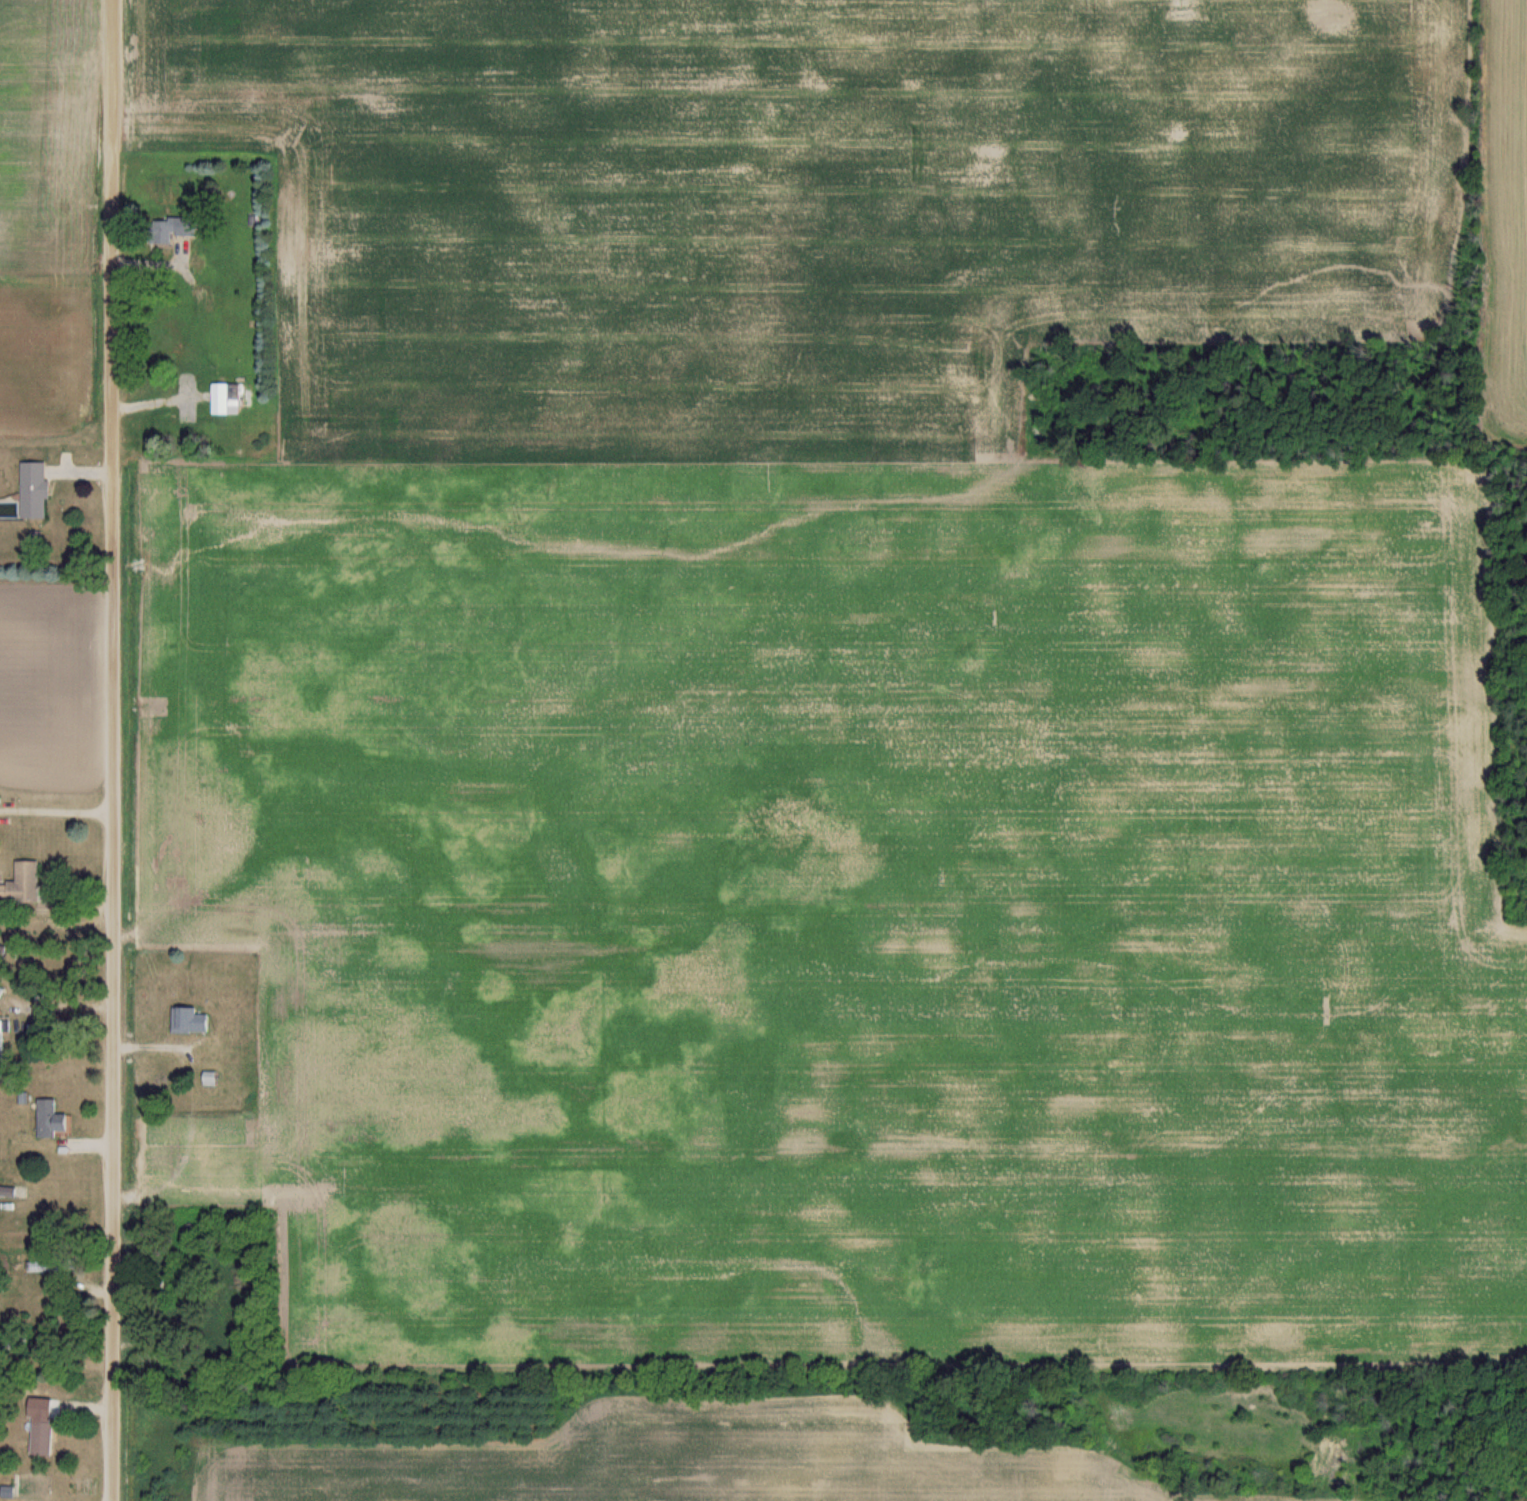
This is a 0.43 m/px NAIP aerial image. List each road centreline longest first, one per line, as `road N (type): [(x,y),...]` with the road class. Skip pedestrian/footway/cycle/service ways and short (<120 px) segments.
road 1 (residential): [(110,1500),(115,0)]

